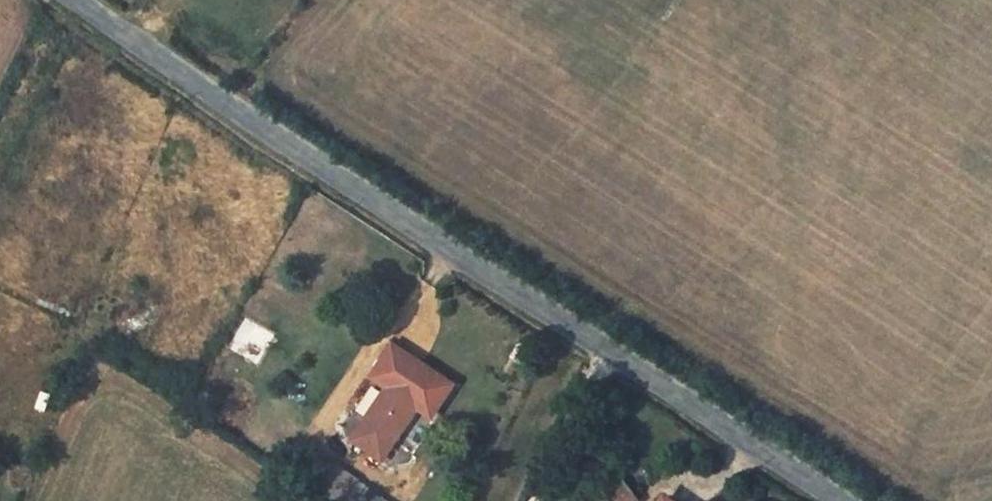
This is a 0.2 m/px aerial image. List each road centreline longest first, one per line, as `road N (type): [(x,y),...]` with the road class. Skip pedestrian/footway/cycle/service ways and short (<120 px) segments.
road 1 (unclassified): [(65,0),(833,500)]

